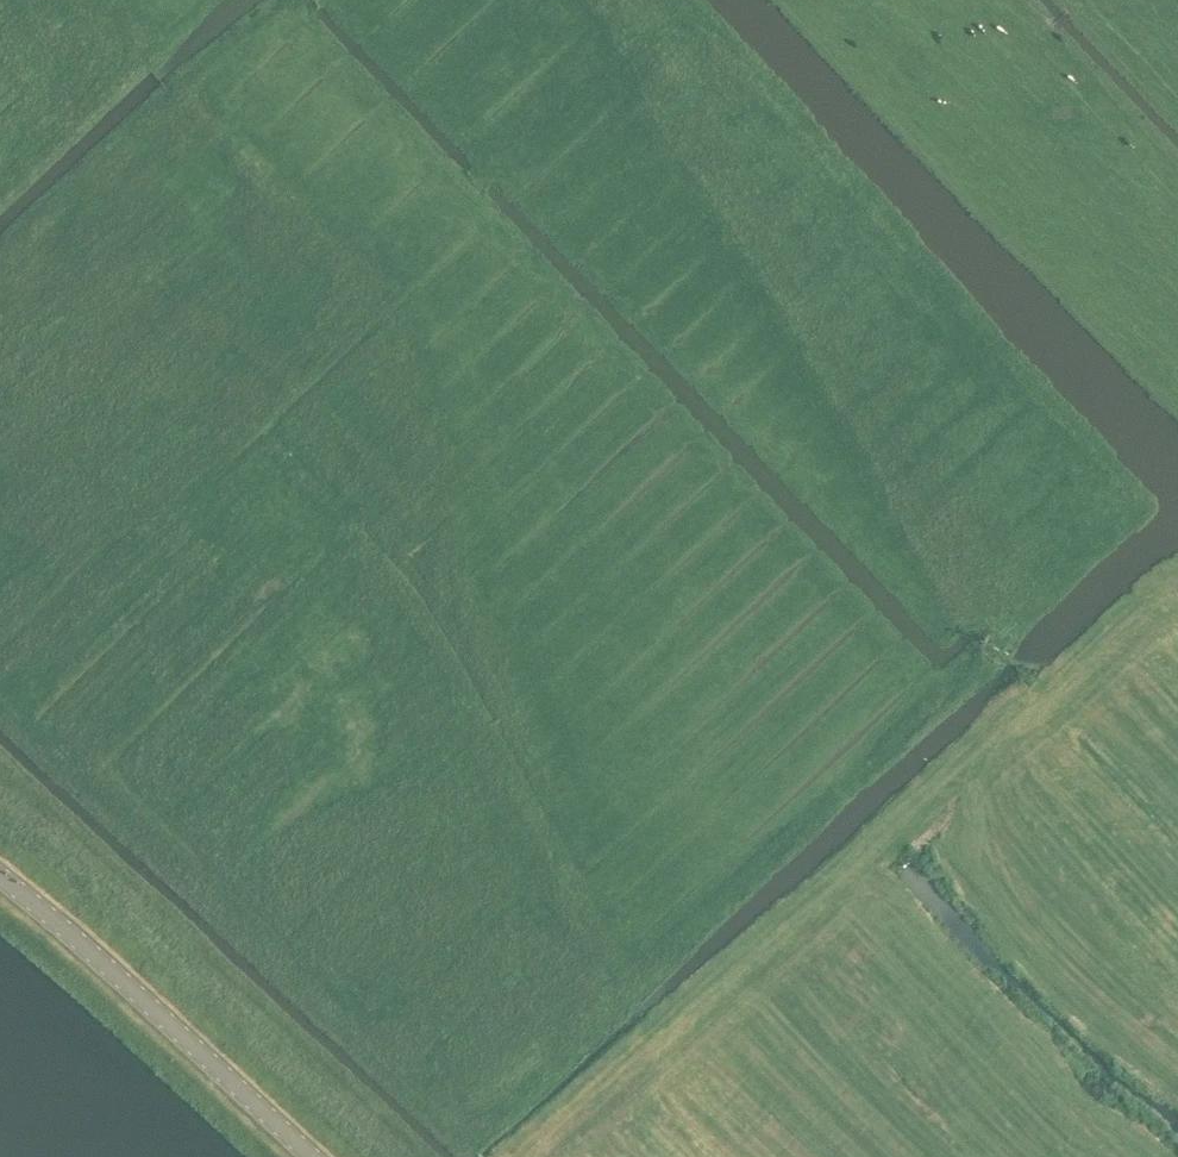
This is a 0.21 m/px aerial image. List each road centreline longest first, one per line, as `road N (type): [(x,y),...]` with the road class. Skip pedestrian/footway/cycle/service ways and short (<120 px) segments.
road 1 (tertiary): [(310,1156),(0,876)]

